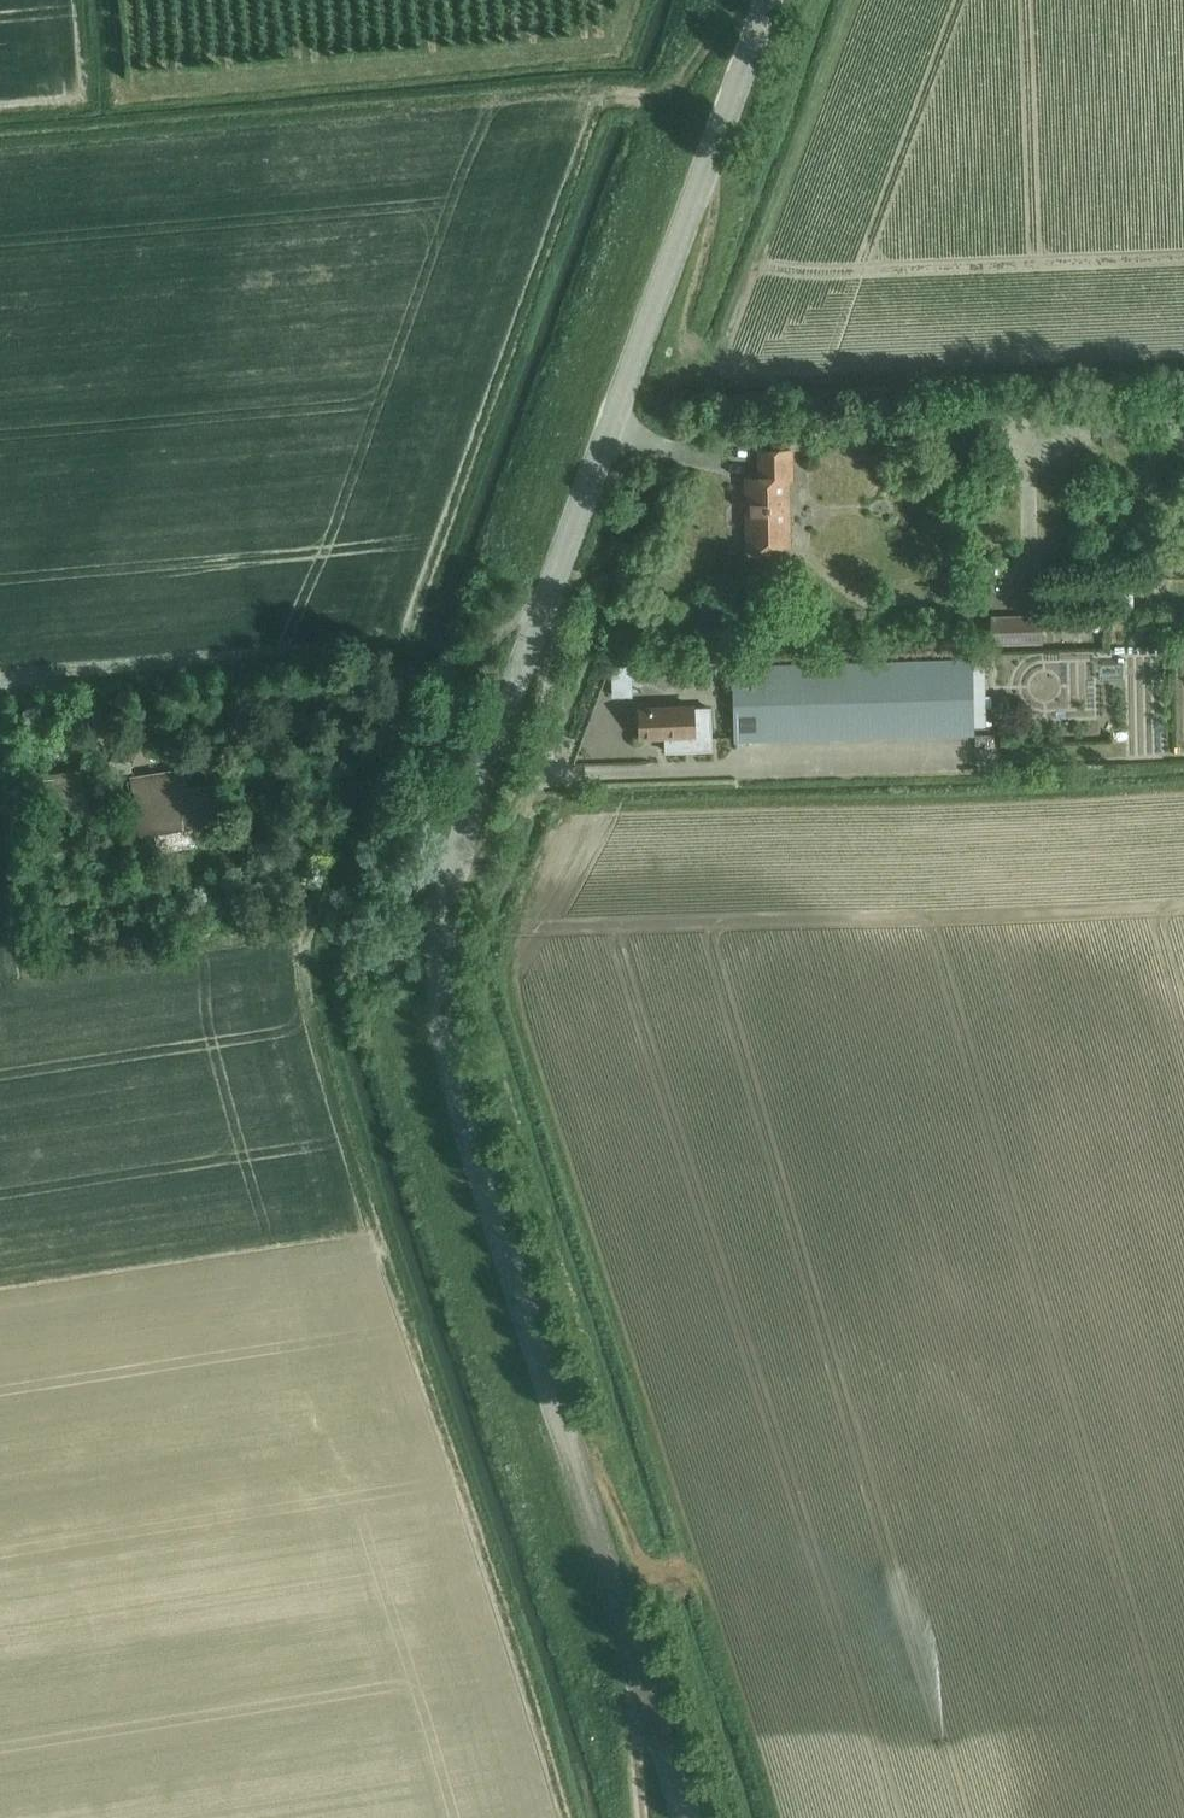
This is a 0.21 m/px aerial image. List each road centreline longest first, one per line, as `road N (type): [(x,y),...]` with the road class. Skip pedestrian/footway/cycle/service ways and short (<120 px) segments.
road 1 (tertiary): [(687,1817),(458,1097),(441,1008),(440,951),(463,829),(768,0)]
road 2 (track): [(741,0),(674,87),(583,106),(405,628),(0,670)]
road 3 (track): [(555,1817),(498,1627),(368,1256),(292,998),(292,959),(337,859),(379,730)]
road 4 (track): [(632,0),(604,48),(118,94),(111,0)]
road 5 (track): [(453,868),(479,851),(538,775),(555,650),(548,596)]
road 6 (track): [(642,1678),(643,1817)]

